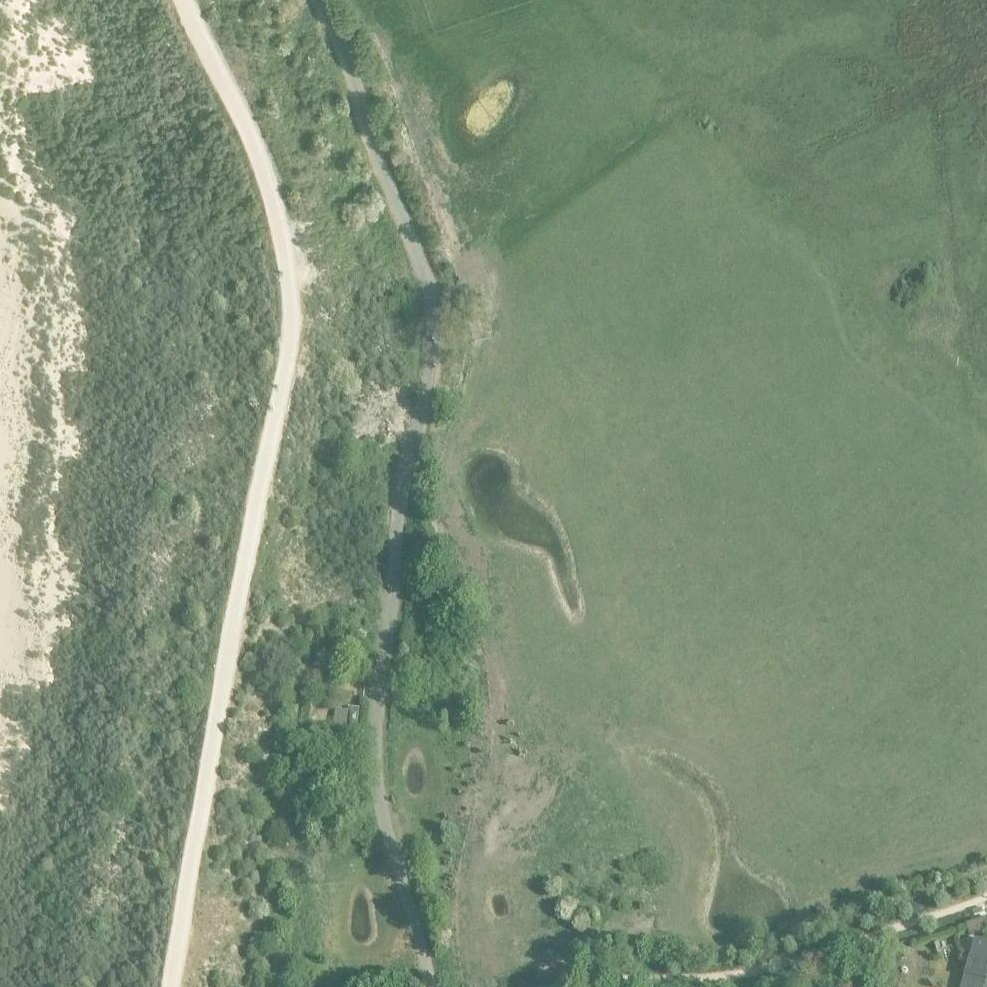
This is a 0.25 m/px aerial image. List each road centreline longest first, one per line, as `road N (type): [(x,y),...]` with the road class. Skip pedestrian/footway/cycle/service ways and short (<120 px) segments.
road 1 (residential): [(427,986),(375,778),(400,465),(434,347),(429,261),(323,0)]

